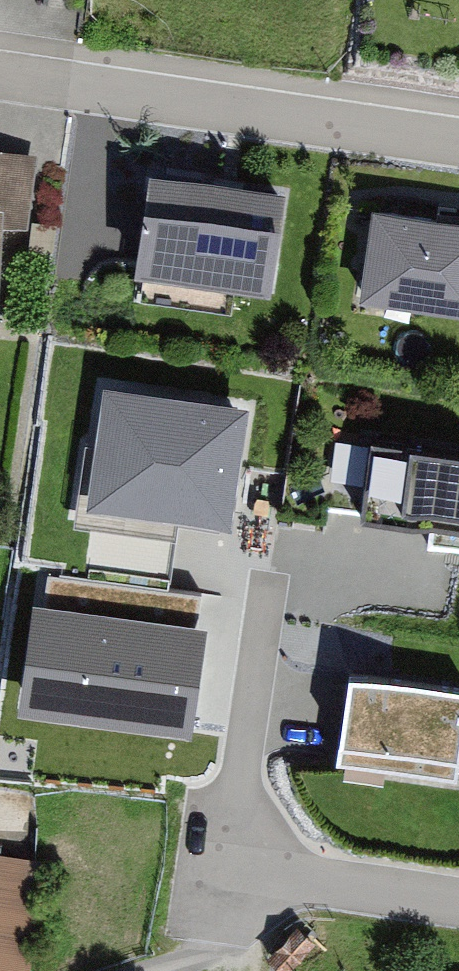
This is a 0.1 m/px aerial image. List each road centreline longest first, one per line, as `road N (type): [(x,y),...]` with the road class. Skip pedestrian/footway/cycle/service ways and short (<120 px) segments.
road 1 (residential): [(458,143),(0,76)]
road 2 (residential): [(273,575),(234,873)]
road 3 (residential): [(458,902),(234,873)]

